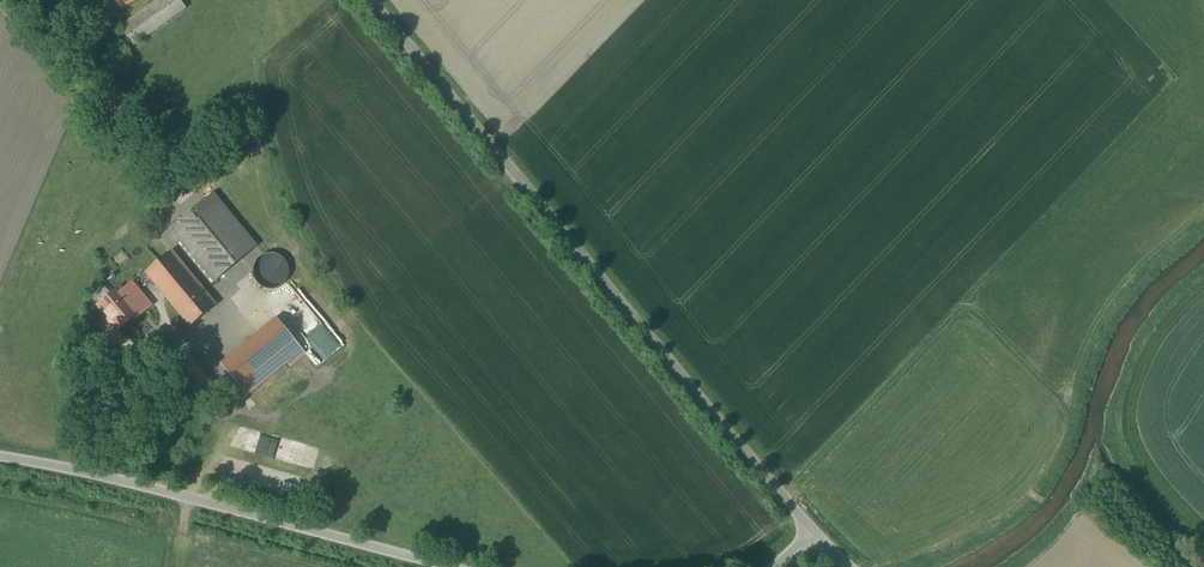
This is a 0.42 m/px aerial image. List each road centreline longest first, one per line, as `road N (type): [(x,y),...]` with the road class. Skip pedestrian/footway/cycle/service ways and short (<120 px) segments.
road 1 (residential): [(369,0),(810,529)]
road 2 (residential): [(458,566),(0,457)]
road 3 (track): [(0,291),(102,30)]

